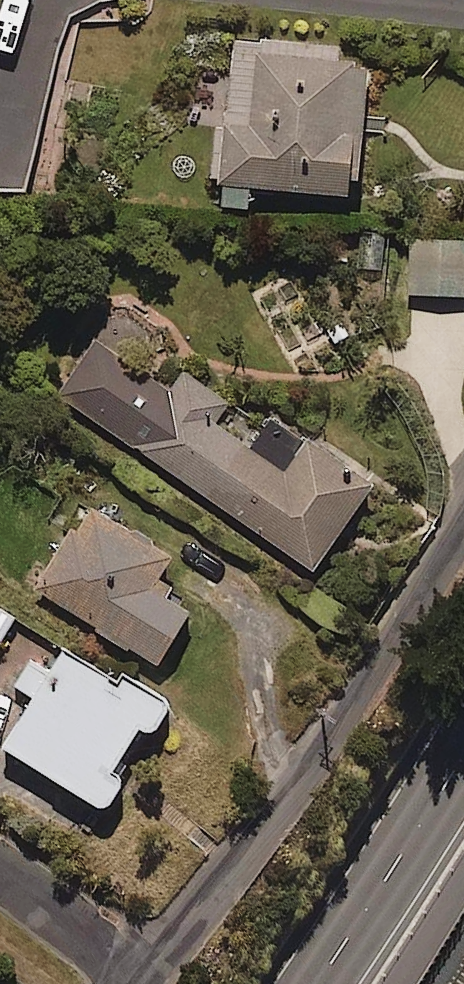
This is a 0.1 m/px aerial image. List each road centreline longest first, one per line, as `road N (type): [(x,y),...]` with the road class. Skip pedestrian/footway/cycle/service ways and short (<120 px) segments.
road 1 (residential): [(152,975),(310,776),(463,538)]
road 2 (trunk): [(463,733),(309,983)]
road 3 (residential): [(0,867),(152,975)]

